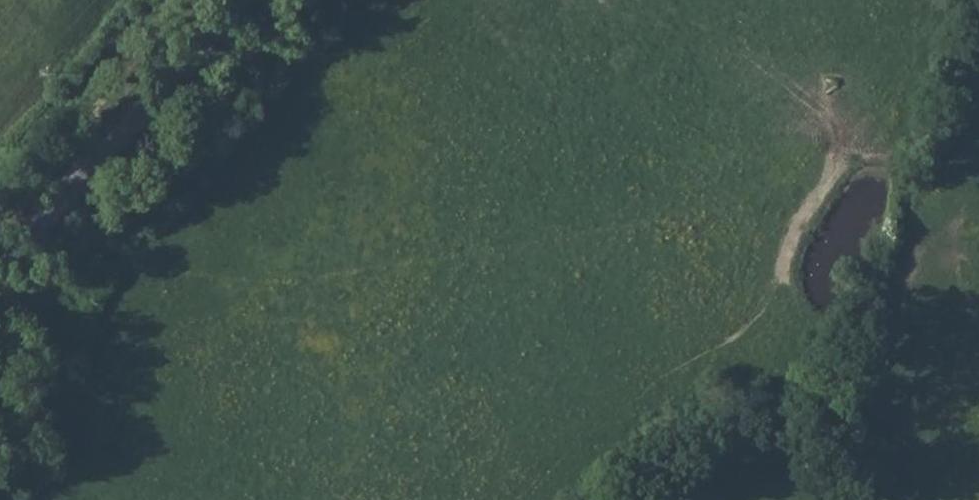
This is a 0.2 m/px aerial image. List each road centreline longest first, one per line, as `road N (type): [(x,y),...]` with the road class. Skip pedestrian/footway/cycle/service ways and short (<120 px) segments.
road 1 (unclassified): [(236,0),(0,265)]

